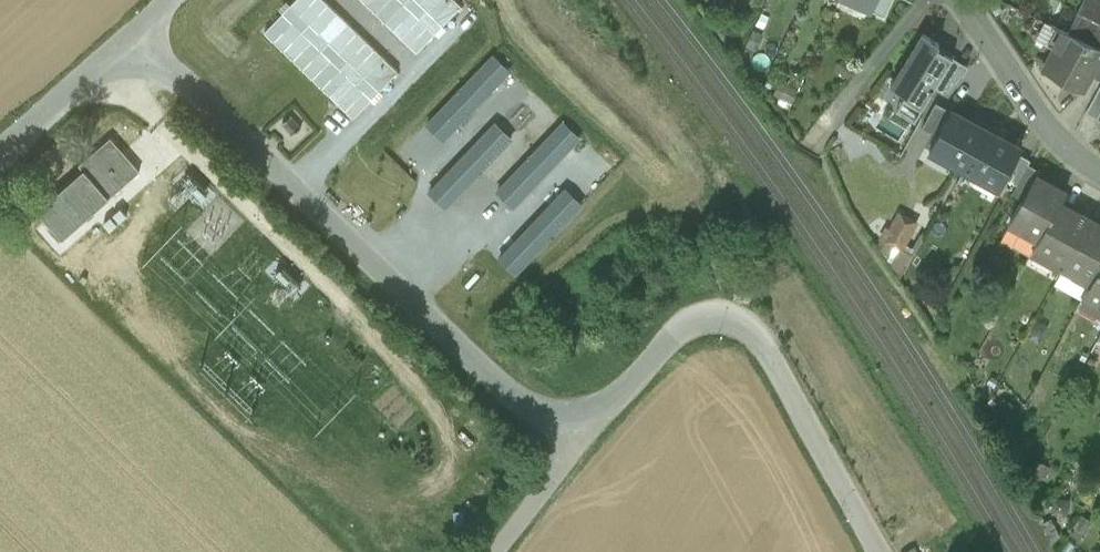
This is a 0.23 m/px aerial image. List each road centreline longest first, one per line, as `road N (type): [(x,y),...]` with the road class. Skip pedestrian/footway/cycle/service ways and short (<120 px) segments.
road 1 (unclassified): [(133,34),(492,376),(577,447)]
road 2 (unclassified): [(577,447),(681,329),(699,320),(736,322),(764,345),(880,551)]
road 3 (residential): [(1099,172),(1064,148),(964,0)]
road 4 (residential): [(924,0),(813,145)]
road 5 (unclassified): [(133,34),(0,150)]
road 6 (unclassified): [(577,447),(495,551)]

